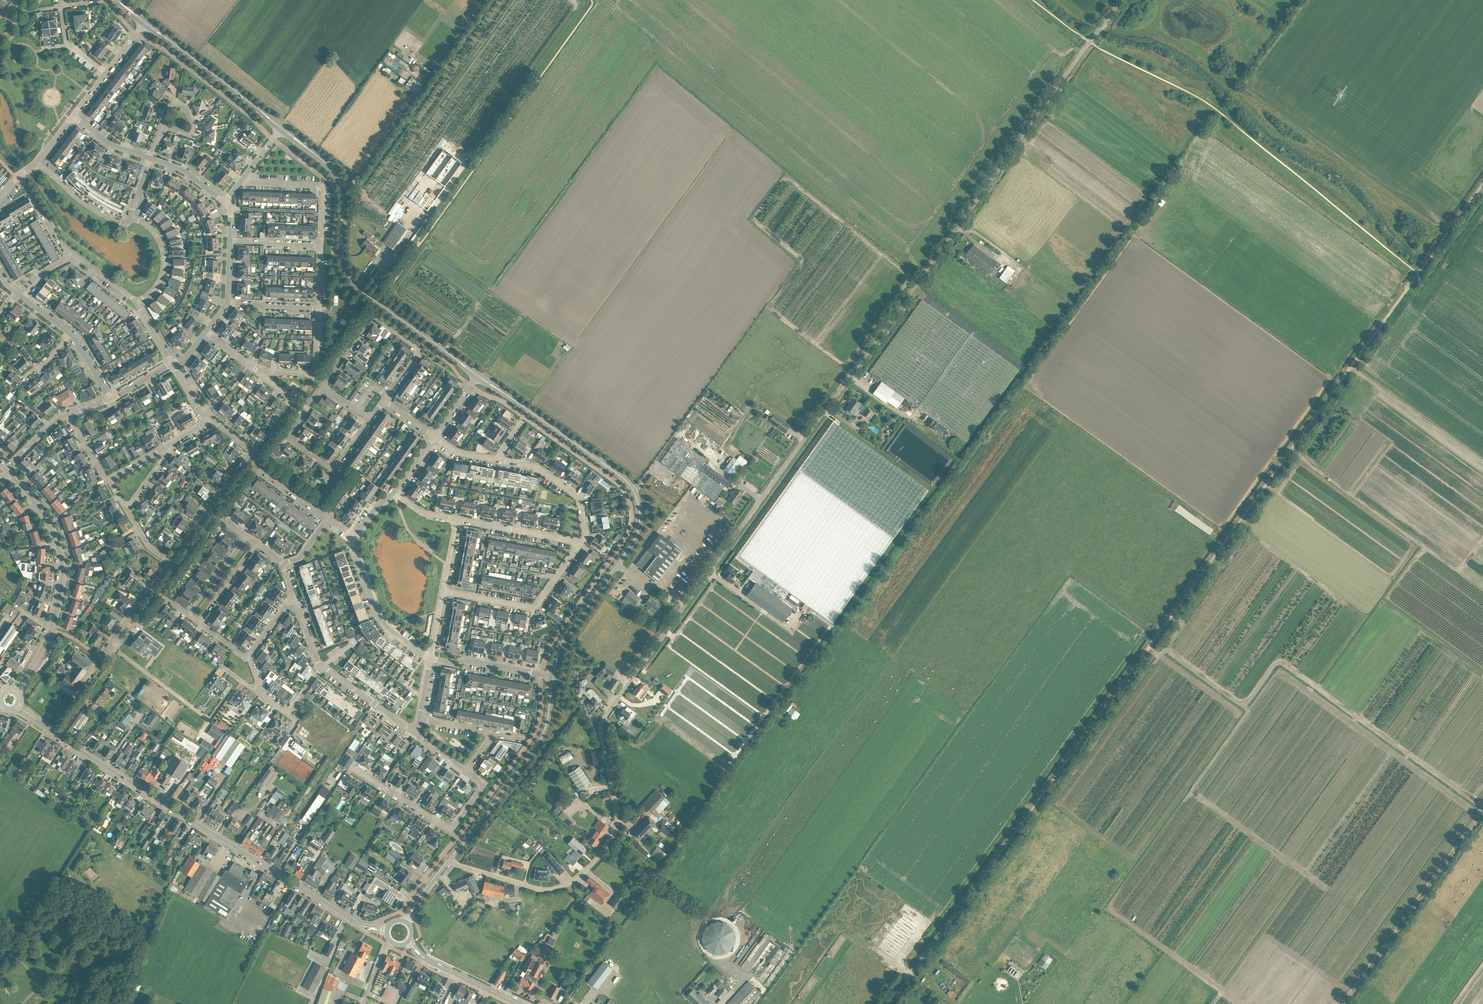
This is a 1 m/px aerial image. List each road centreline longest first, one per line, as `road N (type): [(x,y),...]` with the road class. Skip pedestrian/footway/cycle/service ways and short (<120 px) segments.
road 1 (residential): [(447,862),(545,890),(595,861),(618,819),(601,735),(605,717),(1089,42)]
road 2 (unclassified): [(894,1003),(1482,185)]
road 3 (tertiary): [(554,676),(566,635),(636,536),(639,504),(619,475),(478,376)]
road 4 (tertiary): [(366,927),(56,734)]
road 5 (tertiary): [(478,376),(351,280),(341,257),(339,180),(282,128)]
road 6 (tertiary): [(25,676),(49,631),(62,565),(47,522),(9,473)]
road 7 (tertiary): [(447,862),(542,735),(554,676)]
road 8 (residential): [(323,385),(373,317),(419,349),(387,396)]
road 9 (residential): [(371,418),(337,466),(328,467),(288,435),(323,385)]
road 10 (tertiary): [(282,128),(145,22)]
road 11 (residential): [(443,591),(537,606),(581,542)]
road 12 (residential): [(430,659),(376,614),(354,537)]
road 13 (residential): [(322,246),(323,187),(240,182)]
road 14 (residential): [(581,542),(580,497),(538,467),(496,459)]
road 15 (residential): [(172,562),(250,455)]
road 16 (residential): [(581,542),(456,519)]
road 17 (residential): [(554,676),(430,659)]

